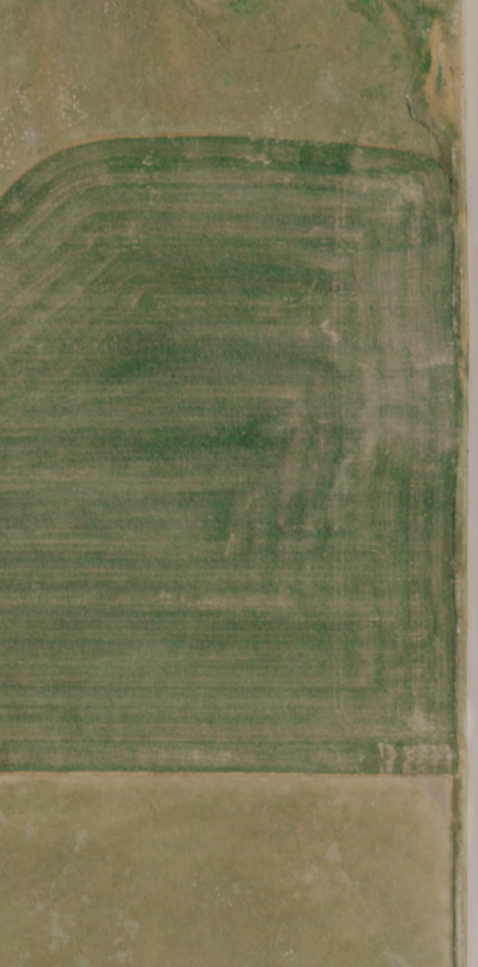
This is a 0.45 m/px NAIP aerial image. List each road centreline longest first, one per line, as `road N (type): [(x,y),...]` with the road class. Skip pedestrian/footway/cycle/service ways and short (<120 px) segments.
road 1 (residential): [(474,966),(475,0)]

